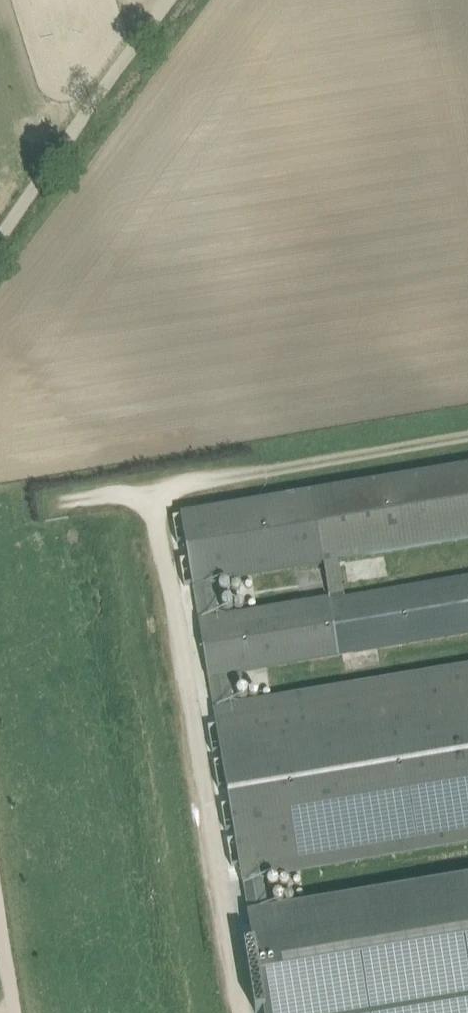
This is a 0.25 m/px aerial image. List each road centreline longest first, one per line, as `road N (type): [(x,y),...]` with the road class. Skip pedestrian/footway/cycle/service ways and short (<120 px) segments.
road 1 (track): [(186,0),(0,249)]

